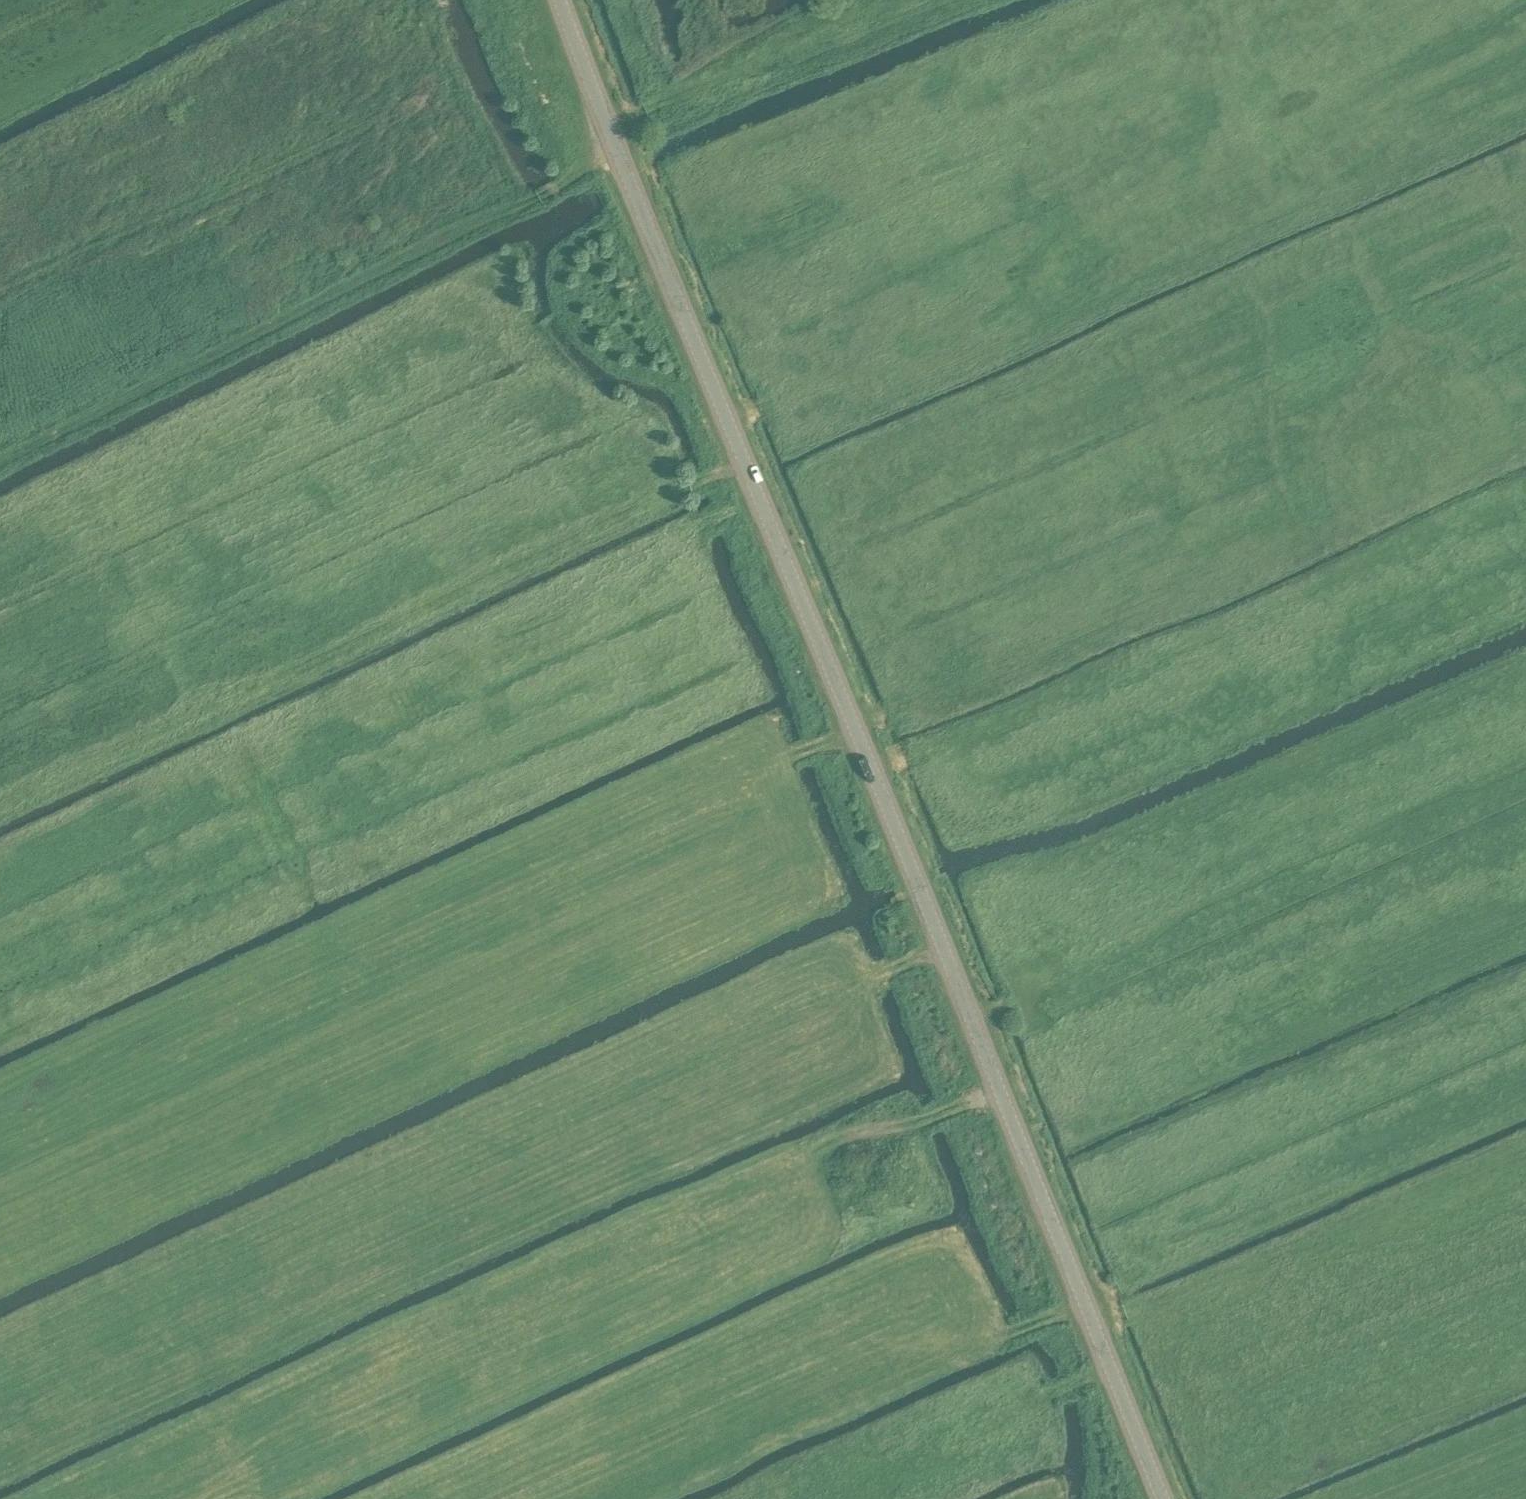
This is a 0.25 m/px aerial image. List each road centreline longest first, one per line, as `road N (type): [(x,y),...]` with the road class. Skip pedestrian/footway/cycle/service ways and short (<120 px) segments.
road 1 (tertiary): [(1163,1498),(562,0)]
road 2 (track): [(0,806),(744,461)]
road 3 (track): [(0,459),(561,187),(618,150)]

